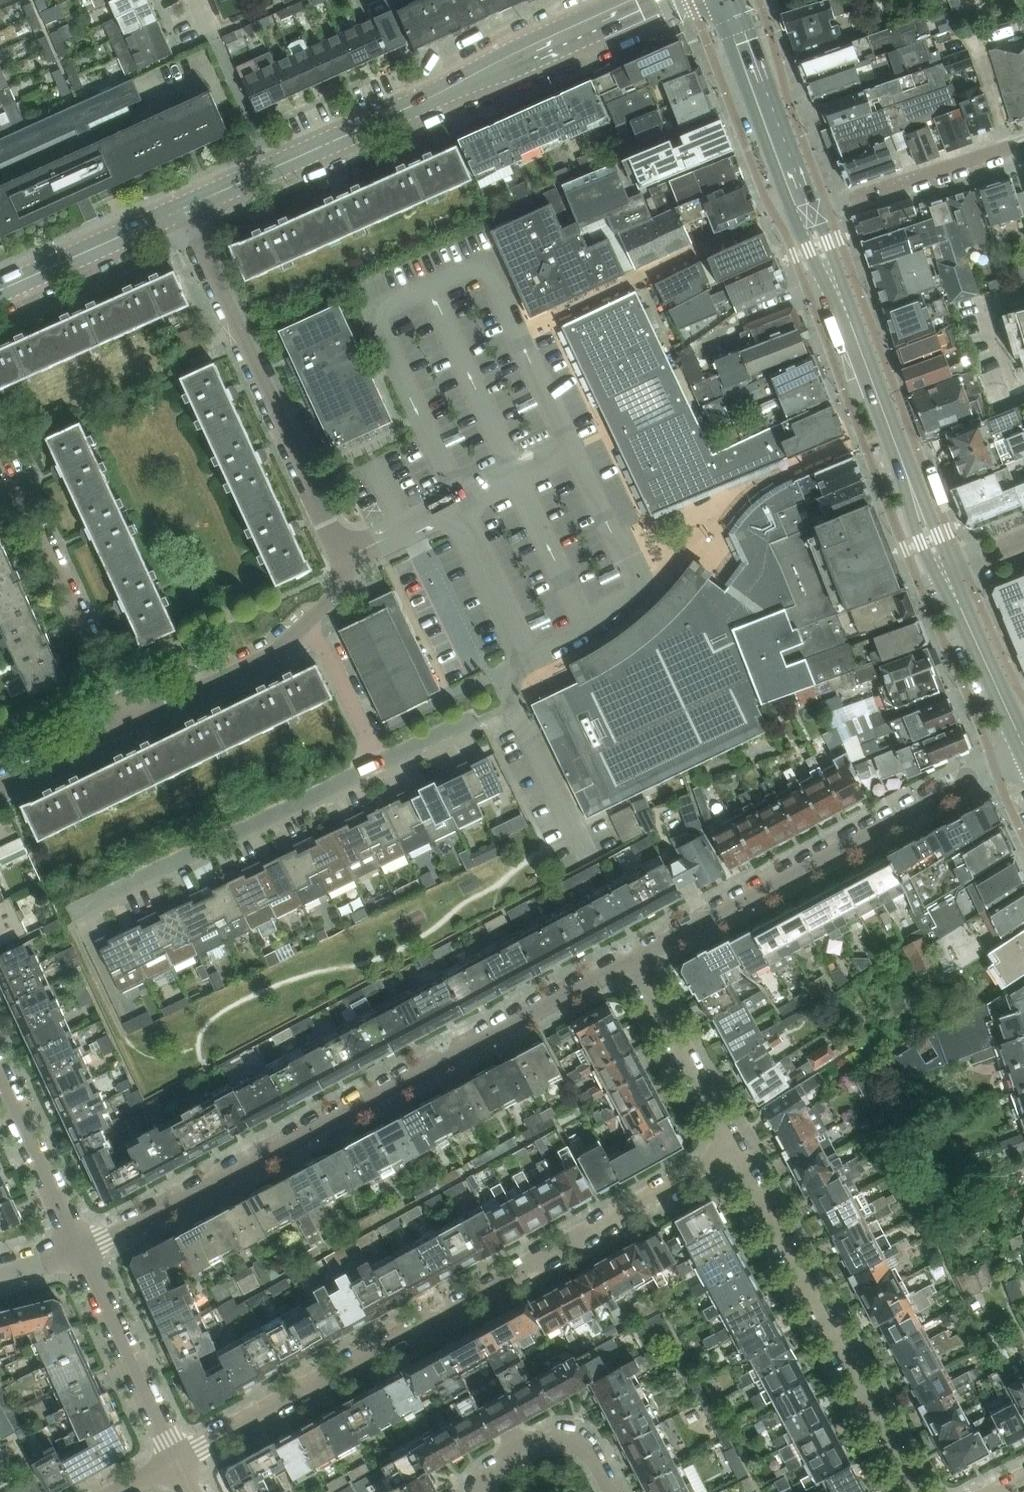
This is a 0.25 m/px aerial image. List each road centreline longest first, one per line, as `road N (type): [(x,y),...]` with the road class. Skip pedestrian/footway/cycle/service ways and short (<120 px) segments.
road 1 (residential): [(636,961),(79,1248)]
road 2 (tertiary): [(185,207),(631,0)]
road 3 (residential): [(310,620),(329,600),(344,564),(185,207)]
road 4 (residential): [(1023,757),(636,961)]
road 5 (residential): [(917,1491),(737,1155)]
road 6 (residential): [(380,764),(66,915)]
road 7 (residential): [(737,1155),(451,1315)]
road 8 (residential): [(451,1315),(180,1468)]
road 9 (residential): [(131,721),(9,462)]
road 10 (residential): [(79,1248),(180,1468)]
road 11 (residential): [(1020,148),(811,215)]
road 12 (residential): [(737,1155),(636,961)]
road 13 (residential): [(131,721),(263,660),(310,620)]
road 14 (tertiary): [(0,296),(185,207)]
road 15 (secondary): [(789,190),(720,0)]
road 16 (residential): [(0,1076),(79,1248)]
road 17 (secondary): [(906,476),(841,302)]
road 18 (residential): [(310,620),(380,764)]
road 19 (secondary): [(1023,748),(958,604)]
road 20 (residential): [(521,1454),(451,1315)]
road 21 (unclassified): [(829,285),(738,317),(705,356)]
road 22 (residential): [(0,786),(131,721)]

